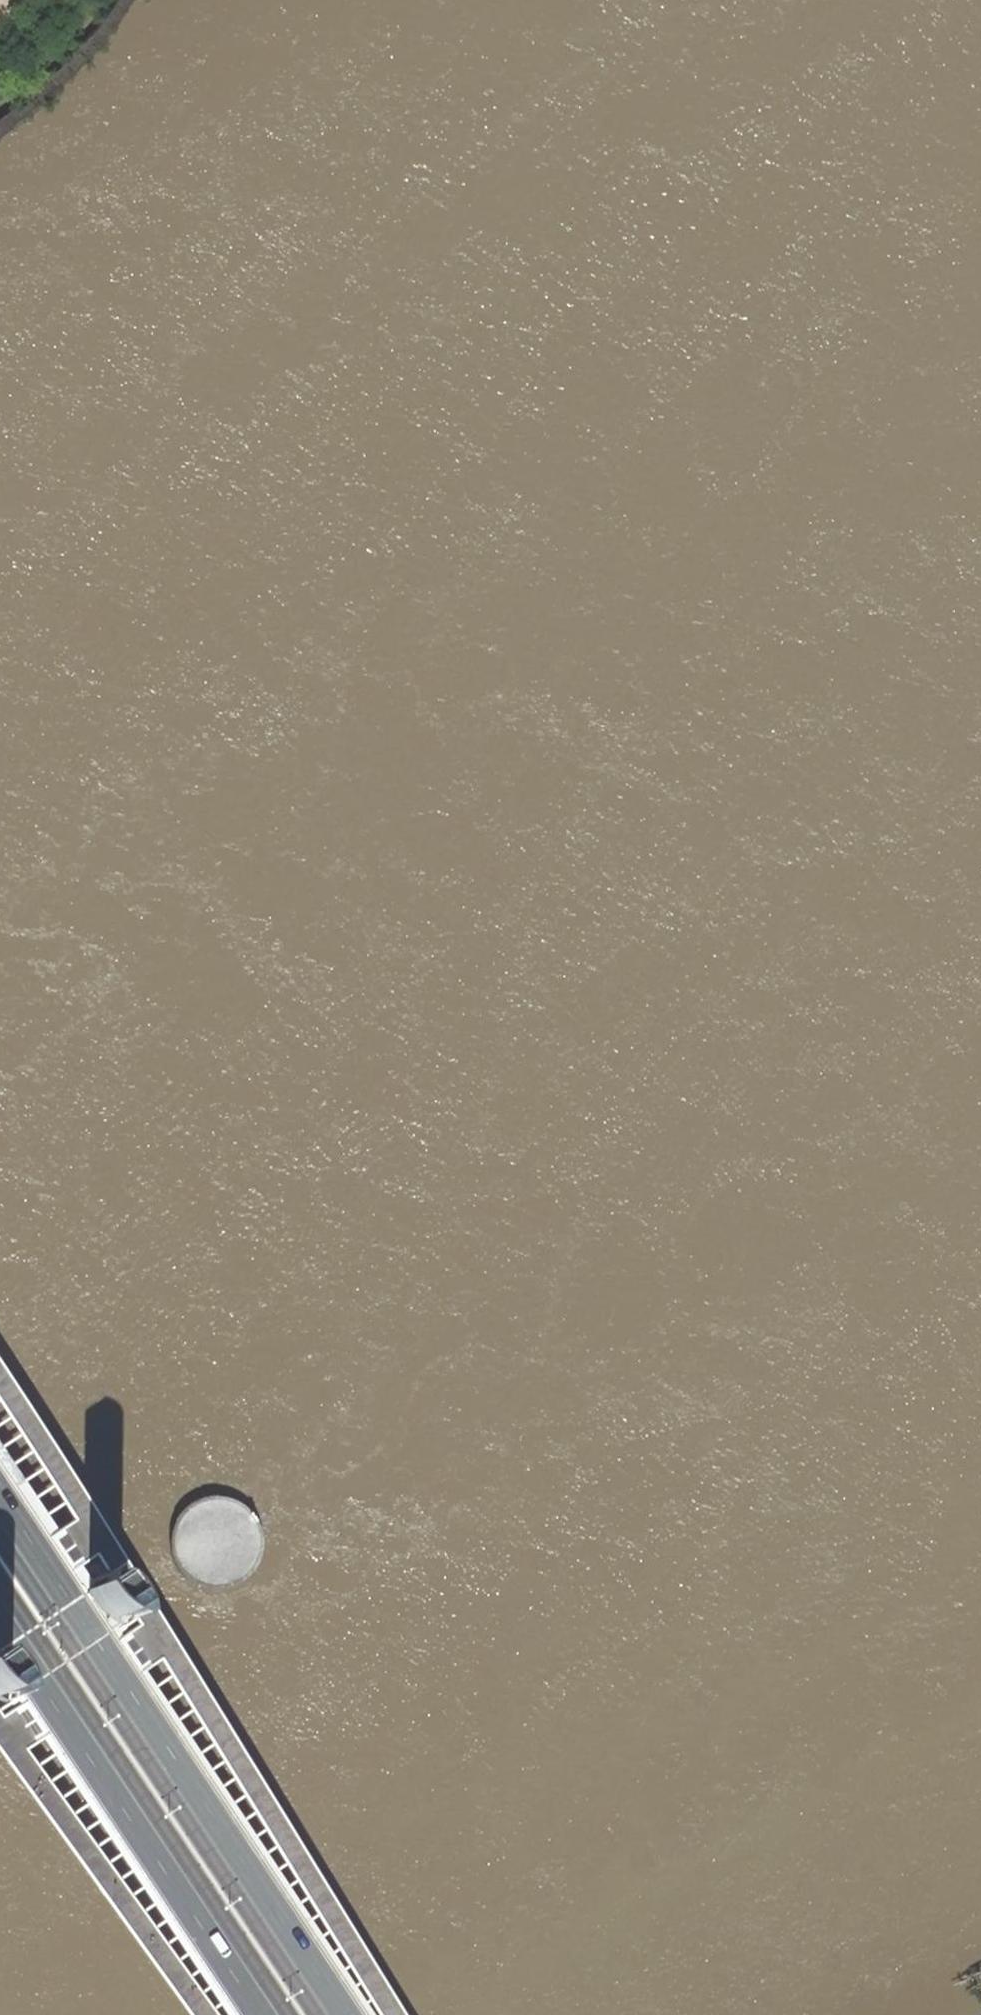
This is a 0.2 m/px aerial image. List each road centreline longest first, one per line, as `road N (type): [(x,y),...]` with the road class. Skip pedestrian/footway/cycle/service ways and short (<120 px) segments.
road 1 (primary): [(343,2014),(0,1502)]
road 2 (primary): [(0,1638),(254,2014)]

